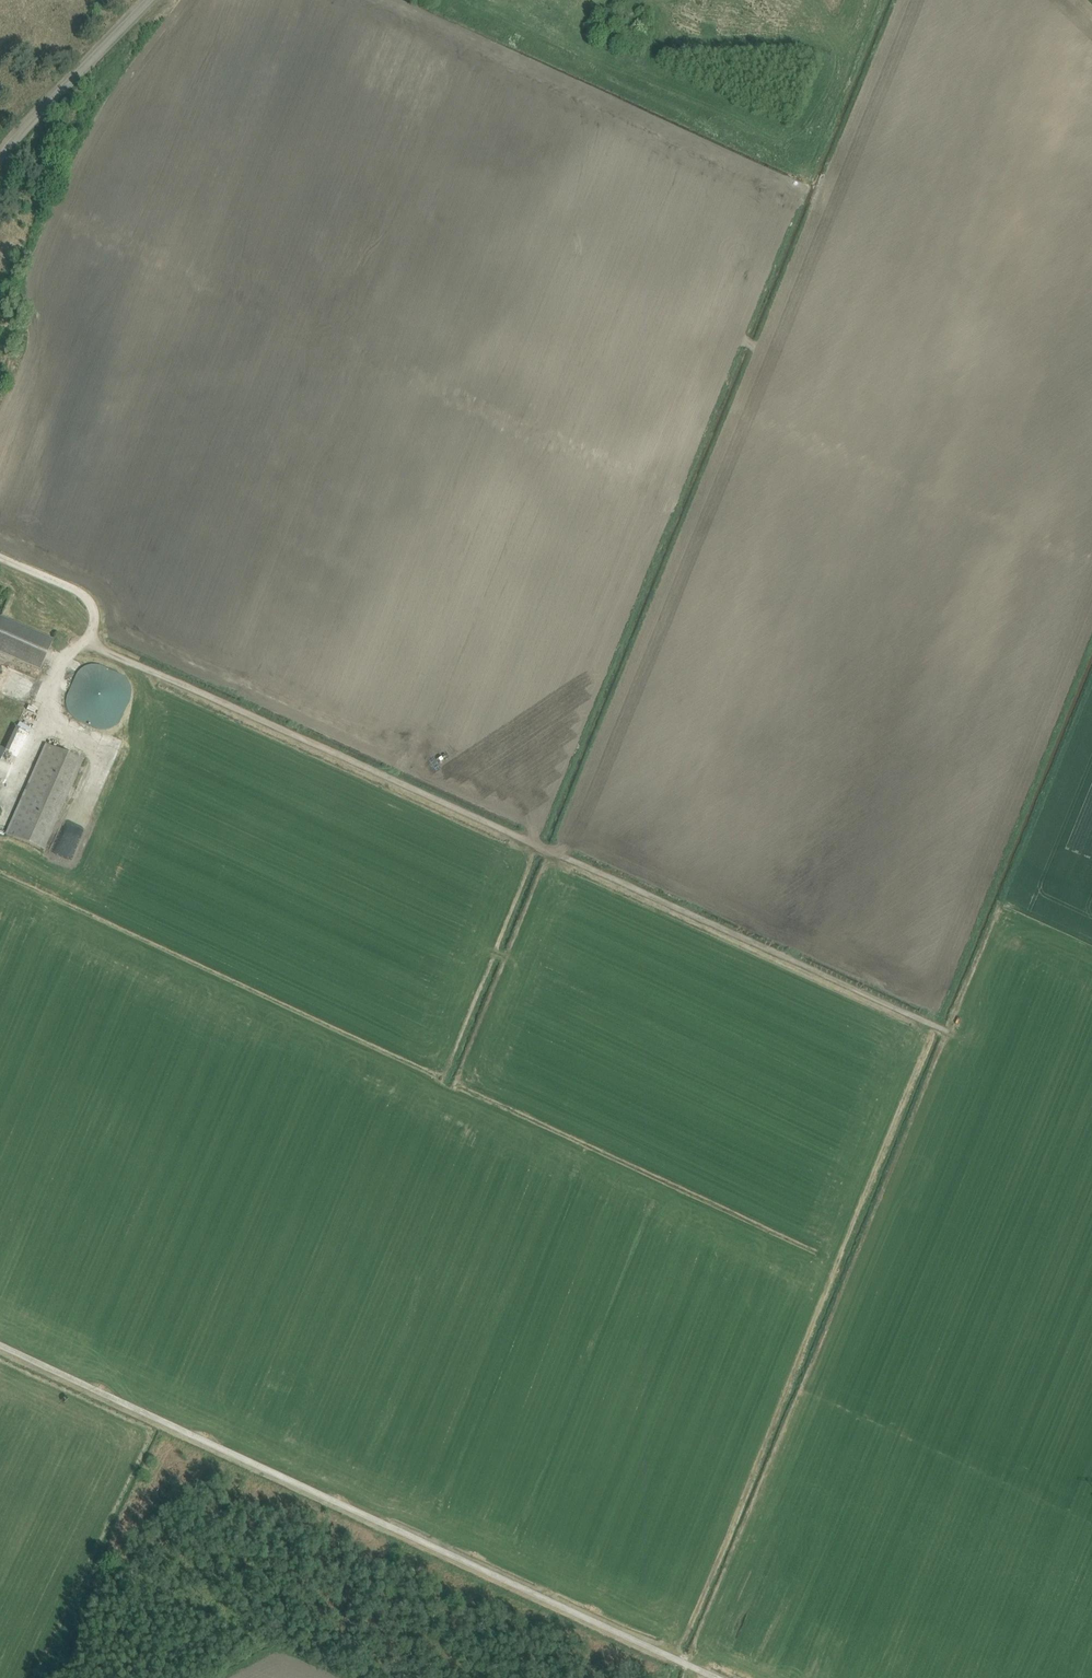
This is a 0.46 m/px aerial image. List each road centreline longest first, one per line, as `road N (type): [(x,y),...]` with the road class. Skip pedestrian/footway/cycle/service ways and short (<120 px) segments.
road 1 (track): [(940,1030),(113,654),(99,638),(93,602),(0,556)]
road 2 (track): [(719,1677),(0,1347)]
road 3 (unclassified): [(0,163),(151,0)]

